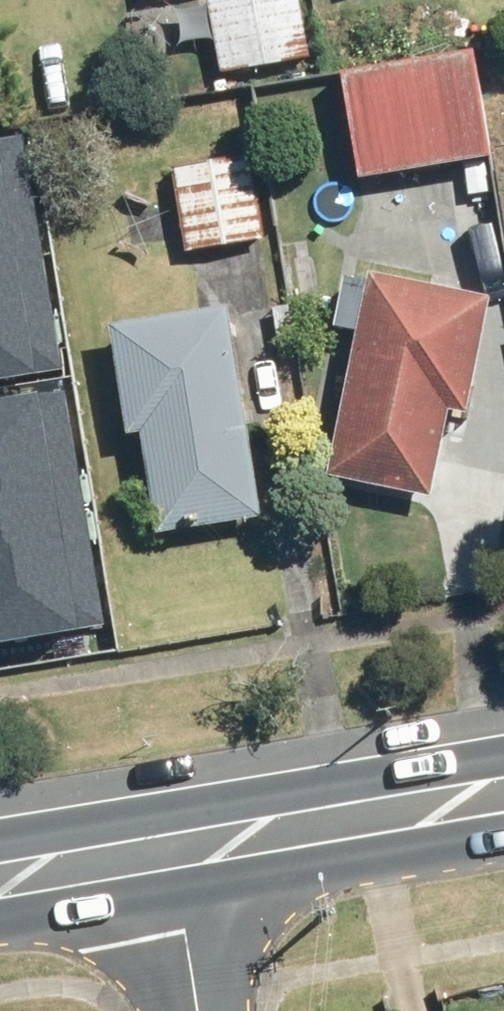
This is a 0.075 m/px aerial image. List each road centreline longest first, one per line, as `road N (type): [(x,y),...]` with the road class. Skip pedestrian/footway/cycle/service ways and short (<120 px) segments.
road 1 (primary): [(179,854),(503,796)]
road 2 (primary): [(0,880),(179,854)]
road 3 (residential): [(203,1010),(179,854)]

